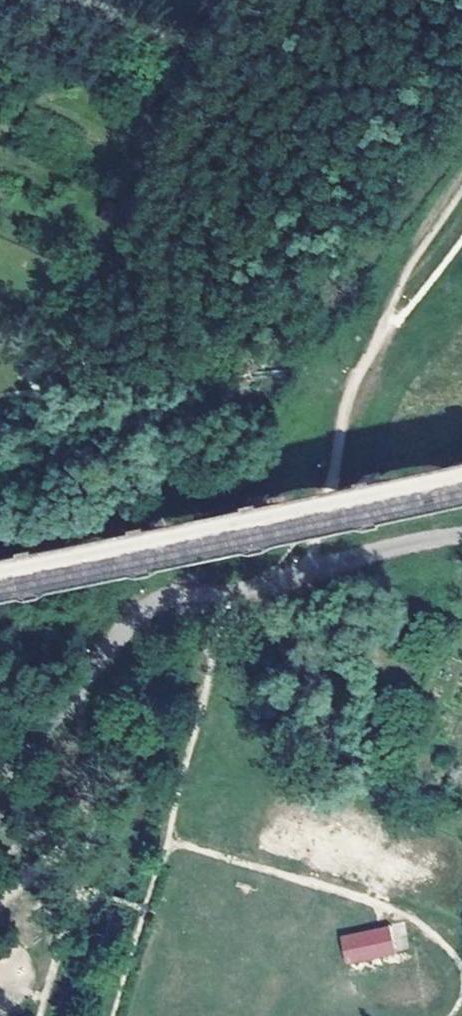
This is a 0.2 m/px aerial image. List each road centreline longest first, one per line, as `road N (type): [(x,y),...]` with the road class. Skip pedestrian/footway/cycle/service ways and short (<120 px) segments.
road 1 (unclassified): [(461,534),(158,603),(0,791)]

